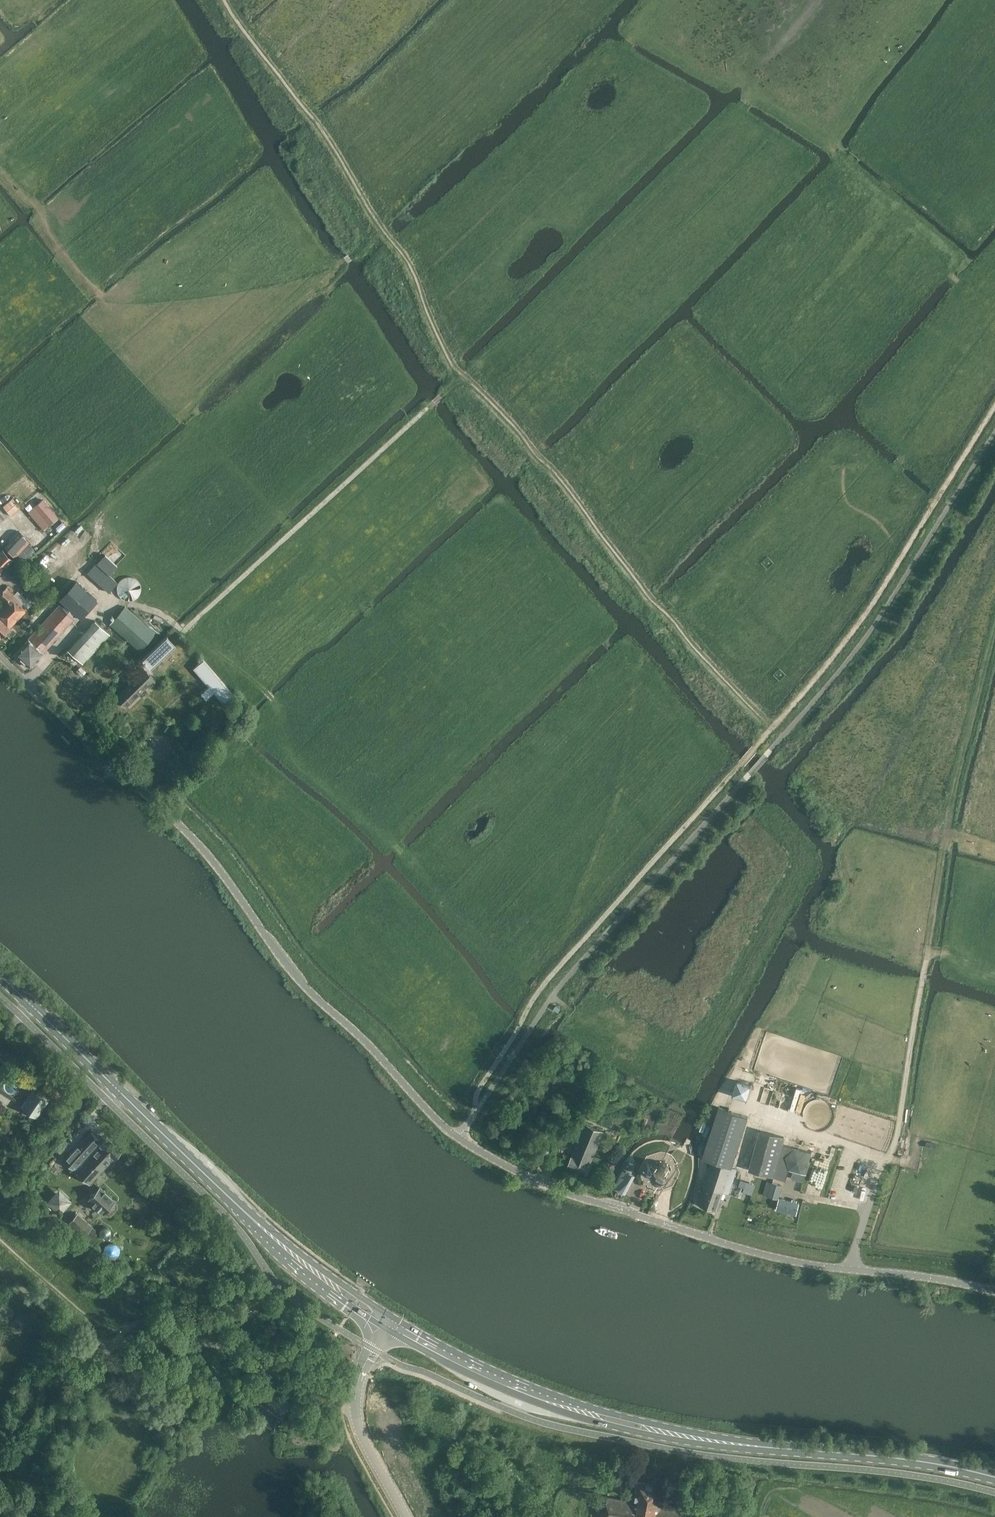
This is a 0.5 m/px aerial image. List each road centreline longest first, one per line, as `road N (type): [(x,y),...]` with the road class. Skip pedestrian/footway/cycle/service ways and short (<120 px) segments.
road 1 (track): [(772,728),(652,601),(513,426),(452,366),(400,251),(224,0)]
road 2 (track): [(994,407),(866,614),(541,989),(478,1091),(477,1109)]
road 3 (unclassified): [(0,655),(208,855),(310,993),(458,1137)]
road 4 (track): [(464,378),(184,627),(139,605),(105,601),(27,681)]
road 5 (unclassified): [(994,1290),(737,1248),(561,1191),(458,1137)]
road 6 (primary): [(386,1329),(562,1411),(664,1438),(778,1449)]
road 7 (primary): [(778,1449),(561,1399),(393,1318)]
road 8 (track): [(994,978),(966,971),(951,953),(927,959),(950,803),(993,642)]
road 9 (primary): [(0,976),(242,1209)]
road 10 (track): [(927,959),(893,1154),(878,1167),(851,1270)]
road 11 (primary): [(994,1477),(892,1456),(778,1449)]
road 12 (unclassified): [(405,1516),(356,1414),(359,1377),(386,1329)]
road 13 (primary): [(242,1209),(303,1270),(386,1329)]
road 14 (primary): [(393,1318),(242,1209)]

